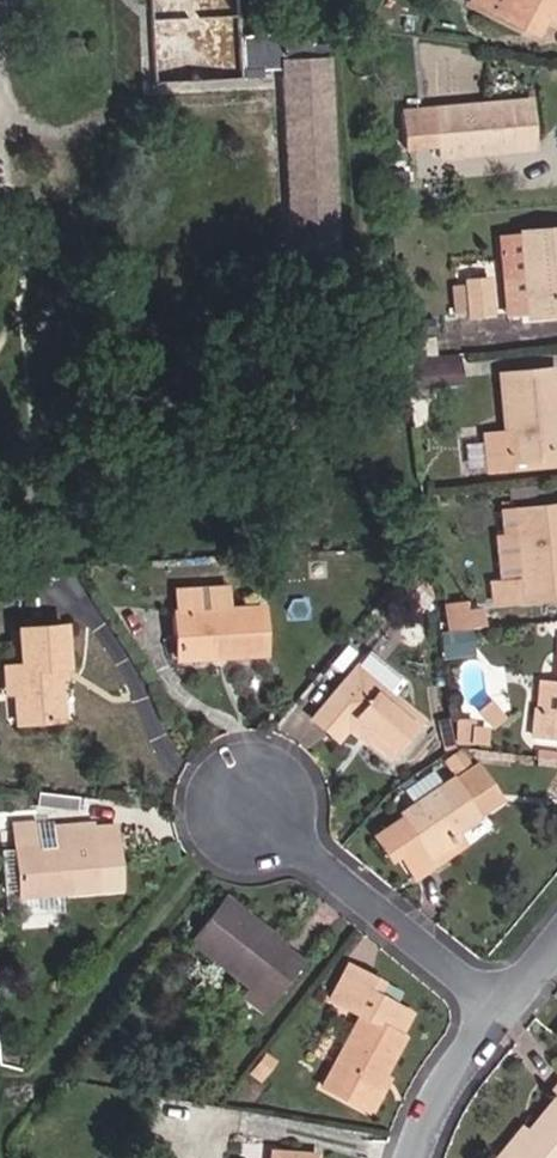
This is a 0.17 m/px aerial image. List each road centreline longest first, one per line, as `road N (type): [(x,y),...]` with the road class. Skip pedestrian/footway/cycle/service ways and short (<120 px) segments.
road 1 (residential): [(258,801),(495,994)]
road 2 (residential): [(419,1157),(495,994)]

